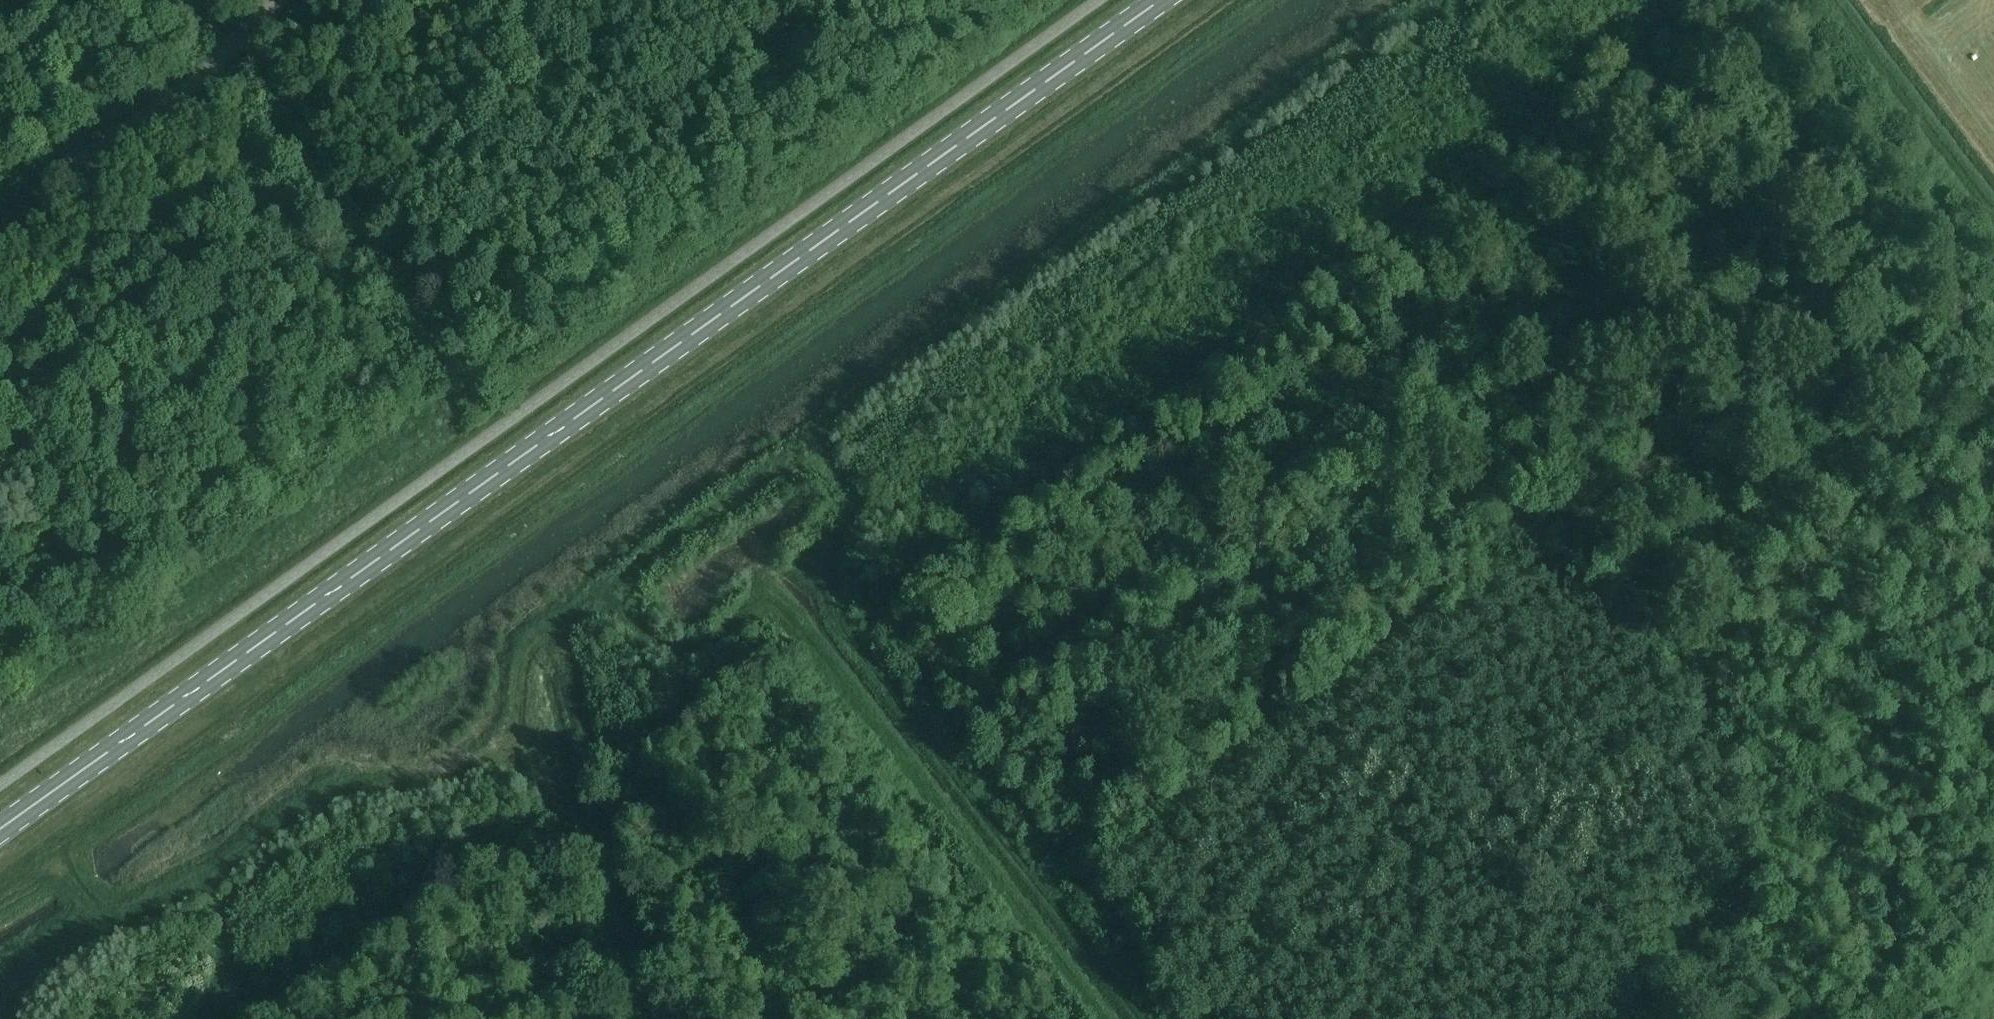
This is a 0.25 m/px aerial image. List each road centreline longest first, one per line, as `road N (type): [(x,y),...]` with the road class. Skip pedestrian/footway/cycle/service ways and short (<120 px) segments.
road 1 (primary): [(0,830),(1162,0)]
road 2 (track): [(278,0),(203,76),(0,218)]

